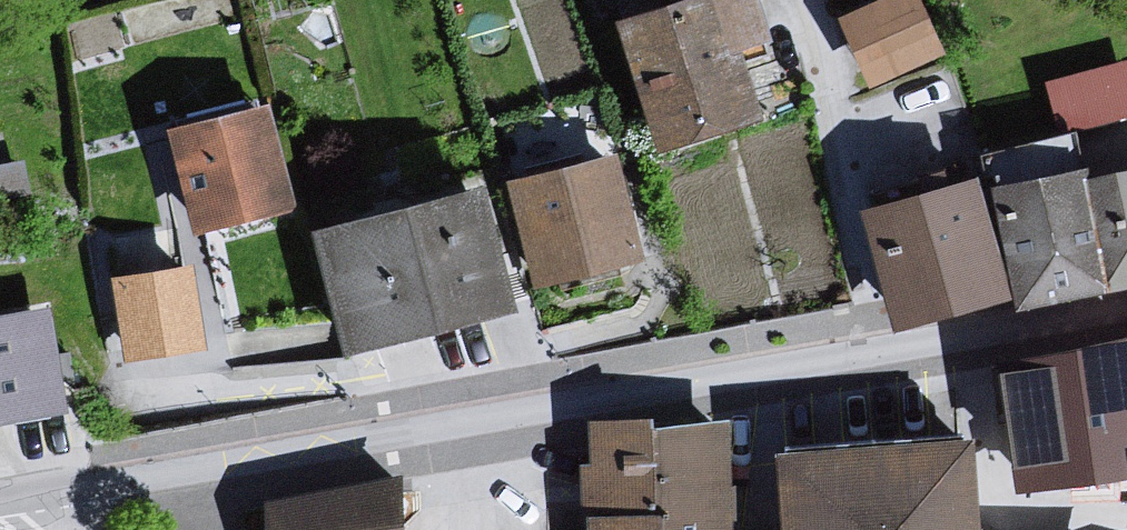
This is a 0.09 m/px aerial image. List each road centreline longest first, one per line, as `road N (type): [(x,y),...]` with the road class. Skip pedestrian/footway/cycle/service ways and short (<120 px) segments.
road 1 (tertiary): [(1126,311),(87,495)]

